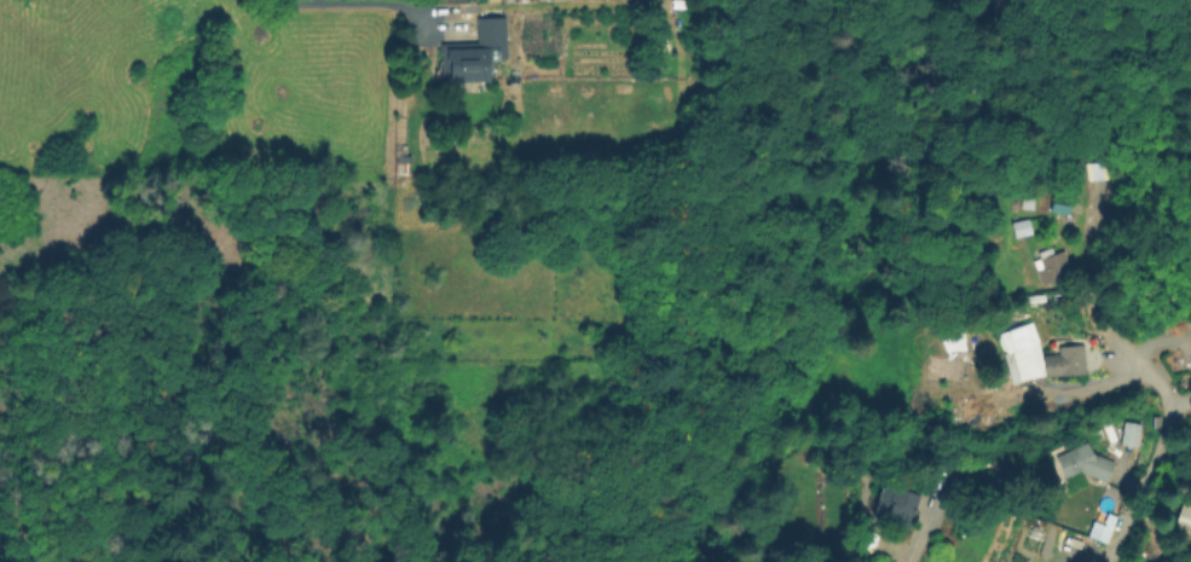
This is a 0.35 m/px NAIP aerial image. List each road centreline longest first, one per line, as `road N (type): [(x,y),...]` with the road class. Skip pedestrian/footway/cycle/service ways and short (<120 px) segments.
road 1 (residential): [(1095,296),(1109,336),(1150,377),(1164,415),(1111,561)]

